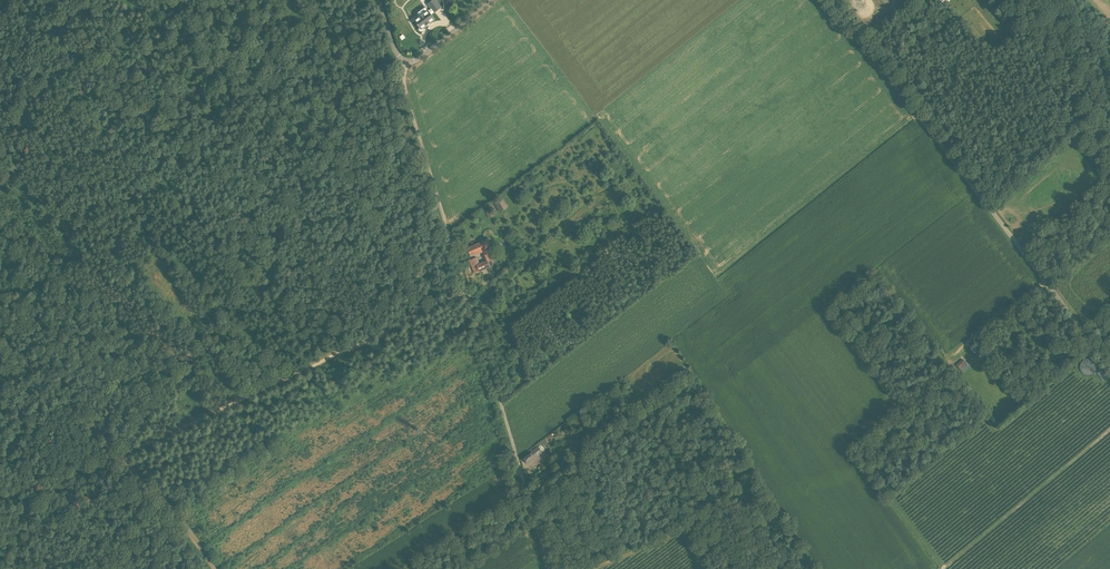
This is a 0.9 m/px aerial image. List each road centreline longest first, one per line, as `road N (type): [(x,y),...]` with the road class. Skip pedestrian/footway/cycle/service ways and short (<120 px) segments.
road 1 (track): [(0,494),(124,453),(468,290)]
road 2 (track): [(1,334),(350,0)]
road 3 (unclassified): [(532,501),(404,82),(411,63)]
road 4 (unclassified): [(1109,365),(834,0)]
road 5 (track): [(124,453),(0,333)]
road 6 (track): [(117,455),(213,568)]

